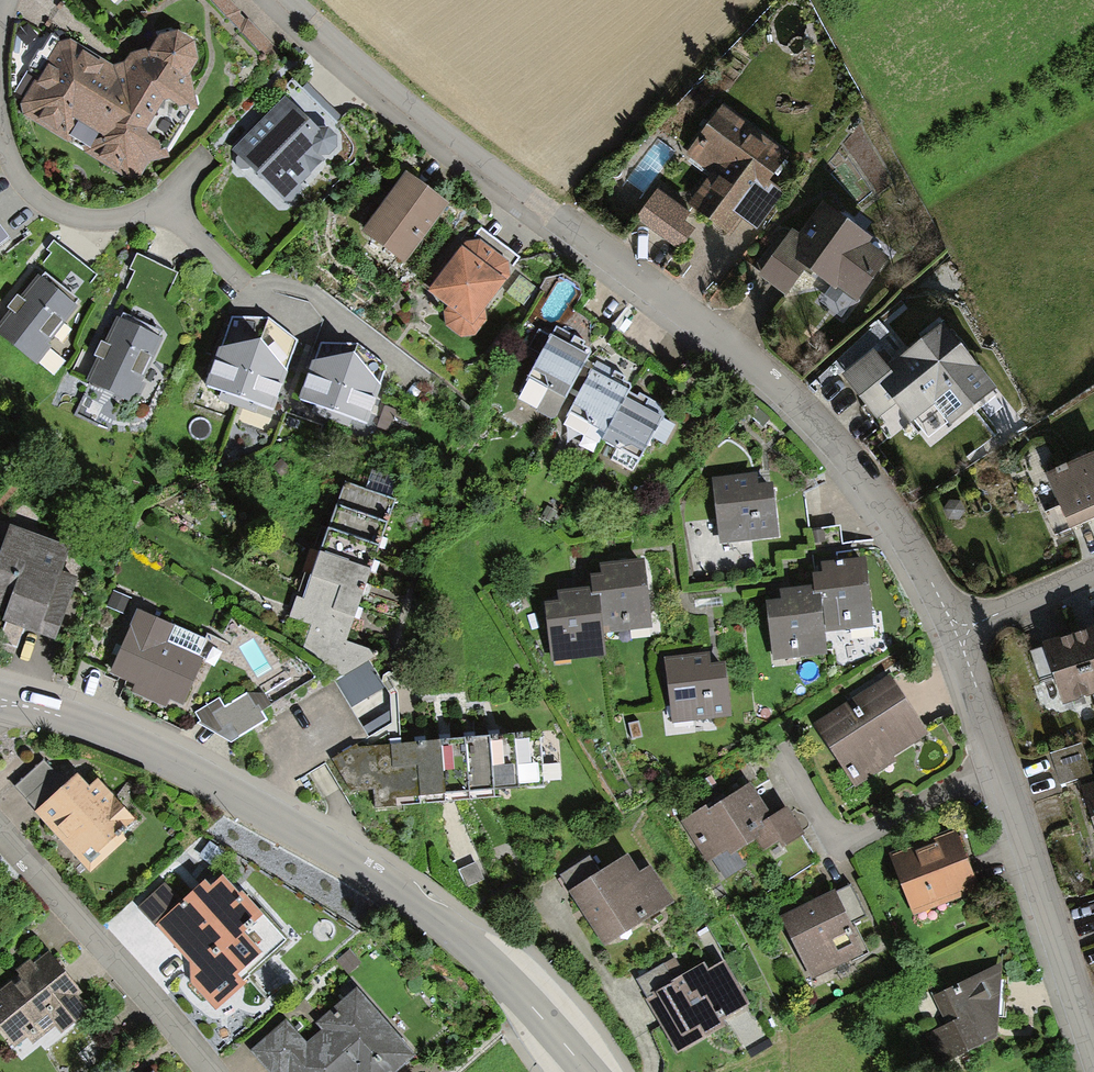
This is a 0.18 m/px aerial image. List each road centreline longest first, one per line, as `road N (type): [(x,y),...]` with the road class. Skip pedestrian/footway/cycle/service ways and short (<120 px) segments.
road 1 (residential): [(292,0),(553,218),(732,343),(835,445),(925,570),(957,632)]
road 2 (tertiary): [(588,1071),(509,984),(384,882),(146,747),(0,700)]
road 3 (residential): [(957,632),(1093,1045)]
road 4 (residential): [(0,833),(211,1071)]
road 5 (residential): [(0,132),(20,180),(71,217),(117,216),(157,200),(209,145)]
road 6 (residential): [(957,632),(1093,572)]

